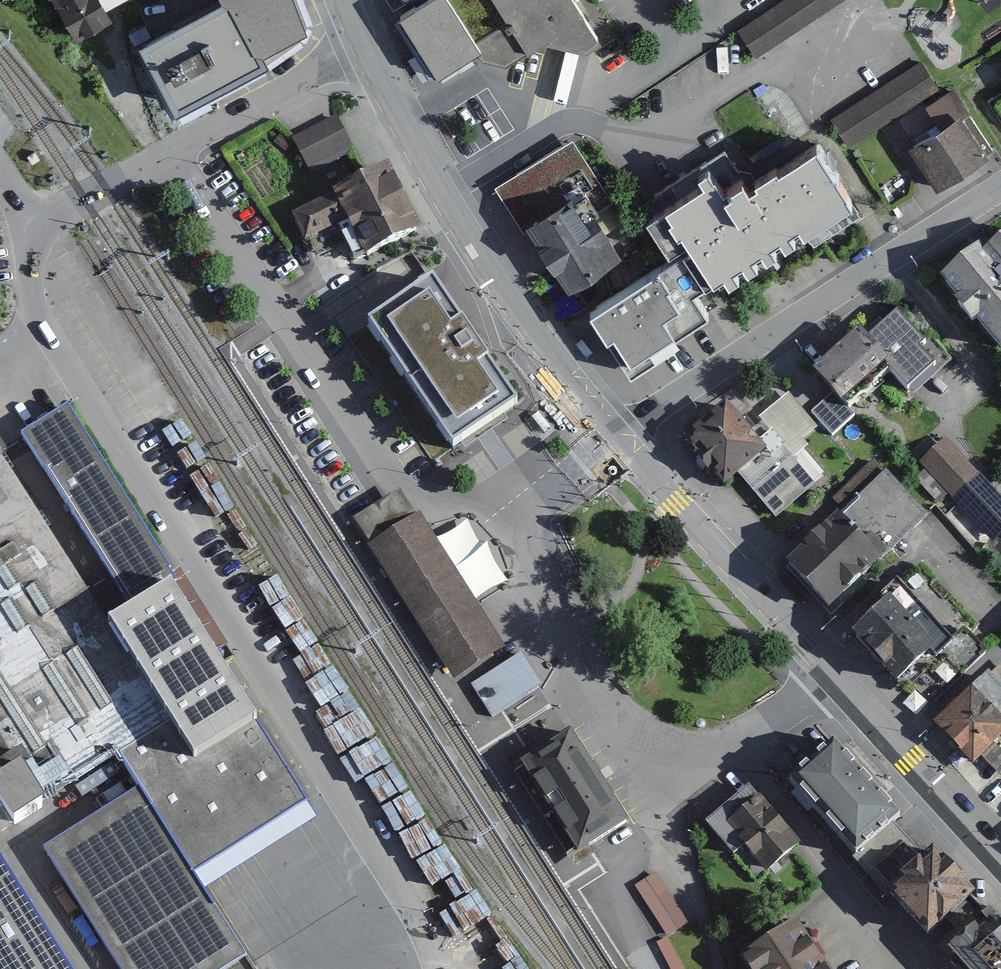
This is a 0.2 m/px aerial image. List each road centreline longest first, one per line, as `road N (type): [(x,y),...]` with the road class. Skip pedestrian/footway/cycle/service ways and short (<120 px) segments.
road 1 (residential): [(28,227),(34,320),(414,912),(435,968)]
road 2 (residential): [(174,150),(389,476),(433,500),(529,505)]
road 3 (residential): [(529,505),(542,576),(588,684),(662,779),(734,746),(832,675)]
road 4 (secondary): [(361,43),(499,286),(613,437)]
road 5 (residential): [(1000,185),(613,437)]
road 6 (secondary): [(613,437),(832,675)]
road 7 (secondary): [(832,675),(1000,860)]
road 8 (residential): [(361,43),(174,150)]
road 9 (residential): [(174,150),(28,227)]

